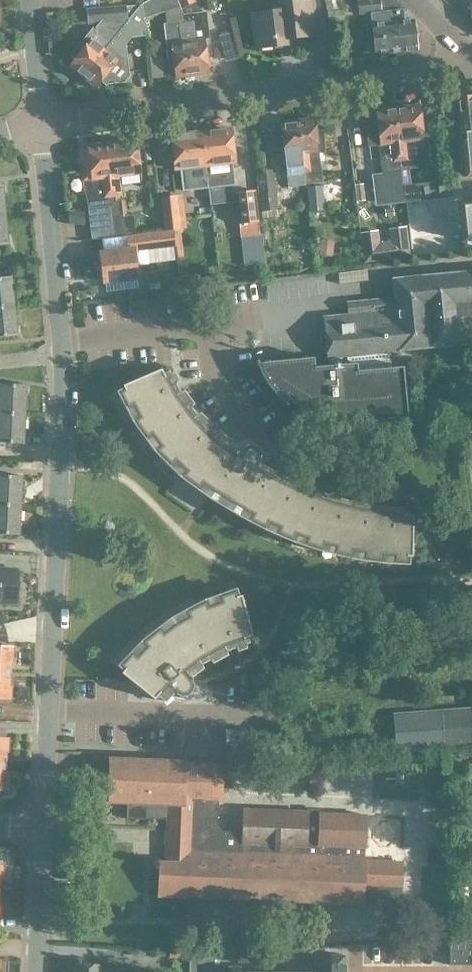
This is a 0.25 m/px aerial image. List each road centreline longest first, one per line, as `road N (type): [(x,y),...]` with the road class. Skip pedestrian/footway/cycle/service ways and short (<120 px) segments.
road 1 (residential): [(41,830),(63,346),(43,131)]
road 2 (residential): [(471,69),(182,104),(43,131)]
road 3 (residential): [(34,971),(41,830)]
road 4 (residential): [(43,131),(31,0)]

